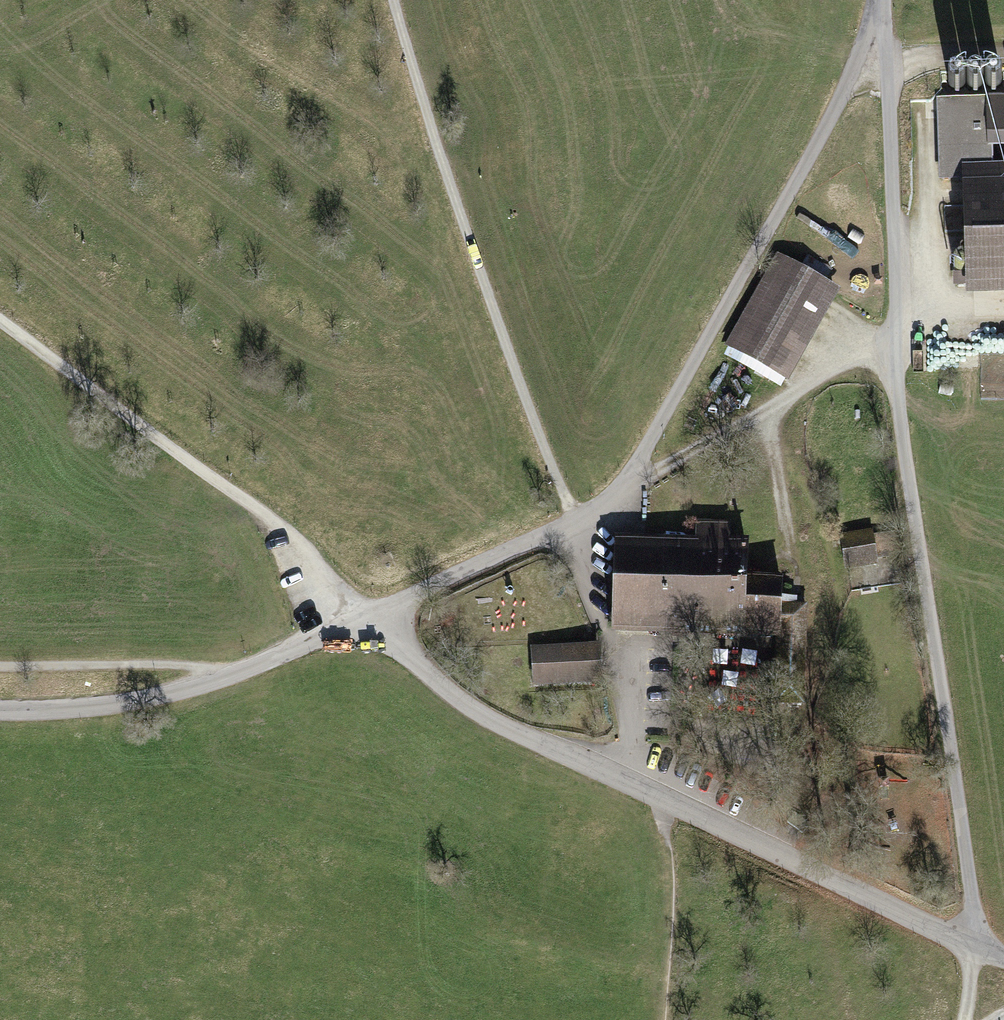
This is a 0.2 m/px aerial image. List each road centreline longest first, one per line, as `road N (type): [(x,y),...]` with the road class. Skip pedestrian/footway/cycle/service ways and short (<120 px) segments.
road 1 (unclassified): [(883,0),(898,391),(976,948)]
road 2 (unclassified): [(361,620),(491,719),(976,948)]
road 3 (unclassified): [(575,520),(609,497),(636,464),(833,114),(877,0)]
road 4 (track): [(394,0),(465,228),(575,520)]
road 5 (unclassified): [(361,620),(248,670),(164,695),(0,711)]
road 6 (track): [(280,527),(0,320)]
road 7 (track): [(896,350),(837,366),(616,491)]
road 8 (unclassified): [(575,520),(361,620)]
road 9 (track): [(898,294),(925,204),(925,115)]
road 10 (track): [(765,408),(786,548)]

